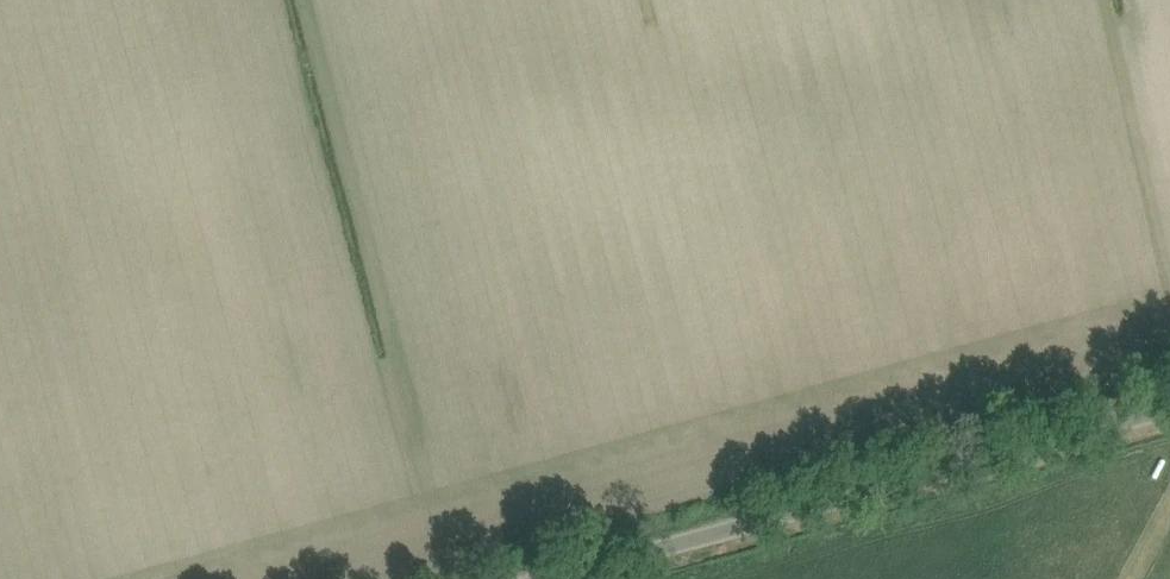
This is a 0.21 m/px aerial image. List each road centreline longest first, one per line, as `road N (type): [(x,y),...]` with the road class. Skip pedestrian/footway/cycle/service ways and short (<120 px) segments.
road 1 (unclassified): [(546,578),(1169,410)]

